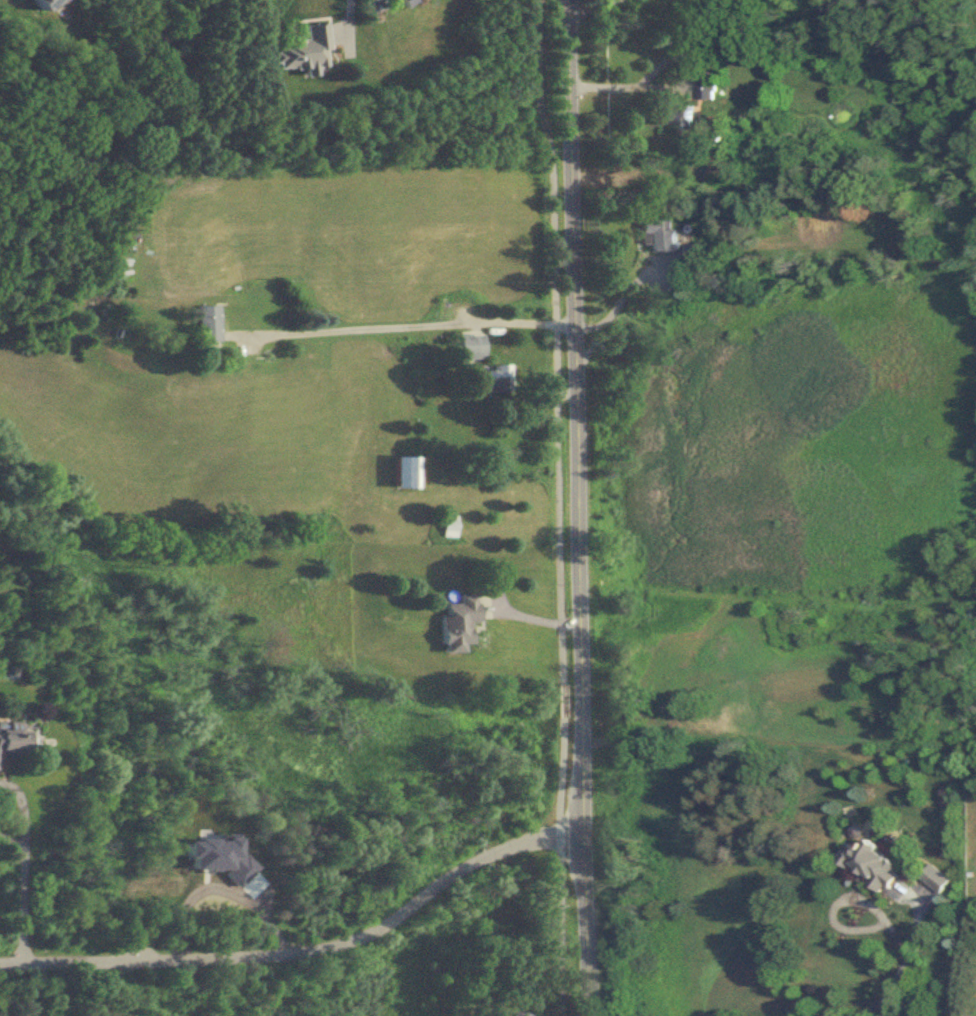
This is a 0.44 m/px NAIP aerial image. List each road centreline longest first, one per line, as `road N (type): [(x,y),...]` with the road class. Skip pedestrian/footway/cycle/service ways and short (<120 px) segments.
road 1 (tertiary): [(590,1015),(566,0)]
road 2 (residential): [(0,965),(317,951),(387,926),(488,857),(586,836)]

